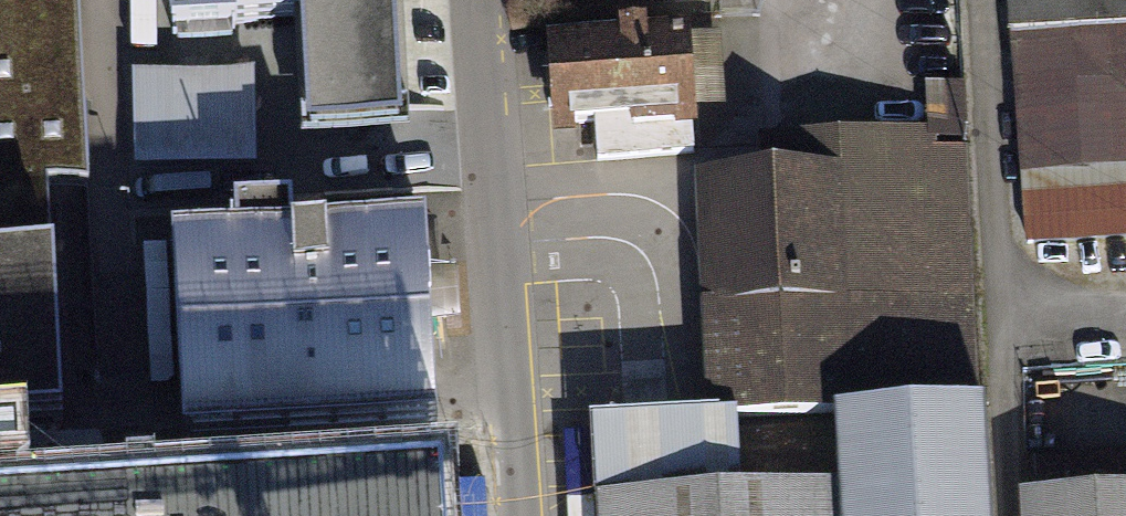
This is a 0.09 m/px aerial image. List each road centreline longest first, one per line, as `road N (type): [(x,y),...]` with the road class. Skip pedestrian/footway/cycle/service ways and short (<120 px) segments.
road 1 (residential): [(514,515),(480,0)]

